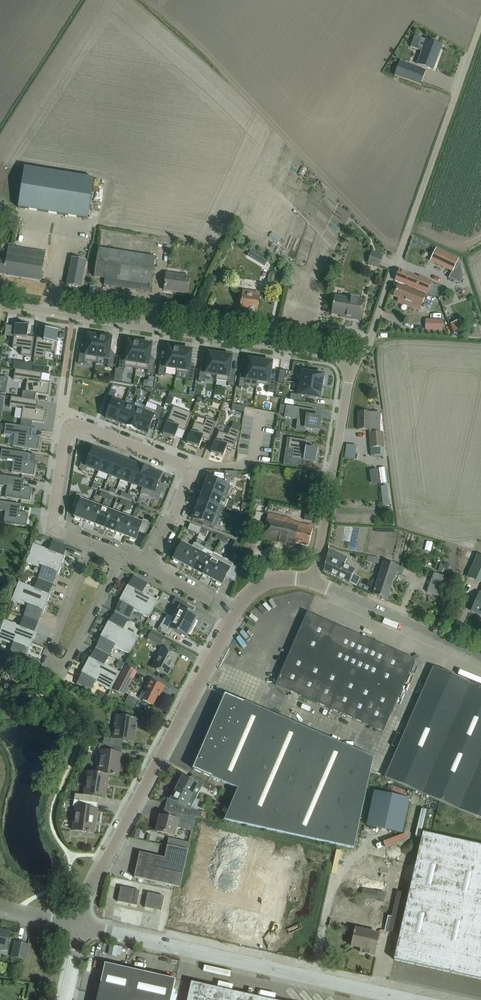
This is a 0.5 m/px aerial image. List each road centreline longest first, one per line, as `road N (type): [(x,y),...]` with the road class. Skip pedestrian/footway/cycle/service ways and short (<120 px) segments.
road 1 (residential): [(88,542),(51,527),(68,425),(74,423),(191,465),(149,571)]
road 2 (unclassified): [(350,375),(339,361),(317,353),(0,305)]
road 3 (unclassified): [(81,927),(236,617)]
road 4 (unclassified): [(413,999),(81,927)]
road 5 (residential): [(88,542),(52,656),(65,663),(125,559)]
road 6 (unclassified): [(315,583),(350,375)]
road 7 (unclassified): [(480,658),(315,583)]
road 8 (unclassified): [(350,375),(369,347),(410,226)]
road 9 (track): [(457,92),(410,226)]

